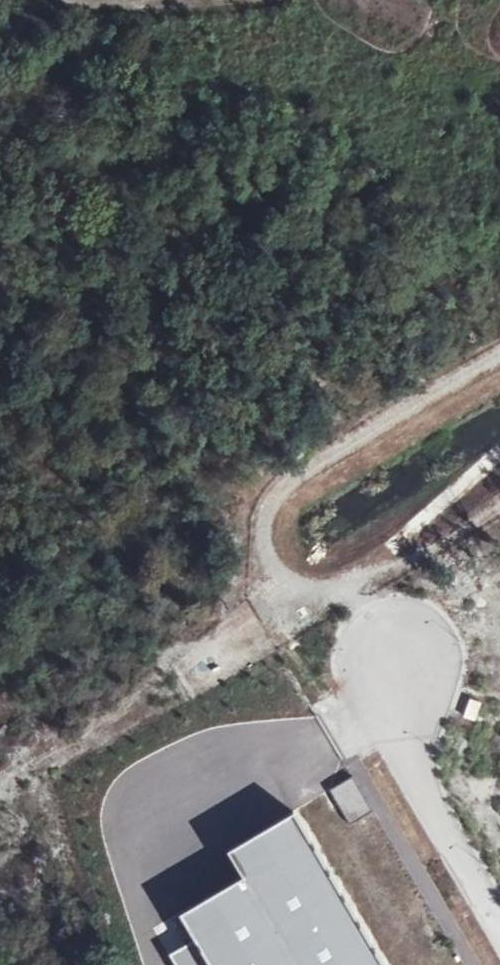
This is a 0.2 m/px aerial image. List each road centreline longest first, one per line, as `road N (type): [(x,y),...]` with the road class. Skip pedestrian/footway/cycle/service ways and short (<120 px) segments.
road 1 (track): [(499,351),(413,396),(273,489),(258,529),(255,575),(356,598),(387,637)]
road 2 (track): [(255,575),(202,613),(163,666),(0,791)]
road 3 (unclassified): [(393,733),(430,651),(408,632),(365,641),(360,665),(374,706)]
road 4 (unclassified): [(499,914),(393,733)]
road 5 (track): [(244,0),(138,6),(68,0)]

